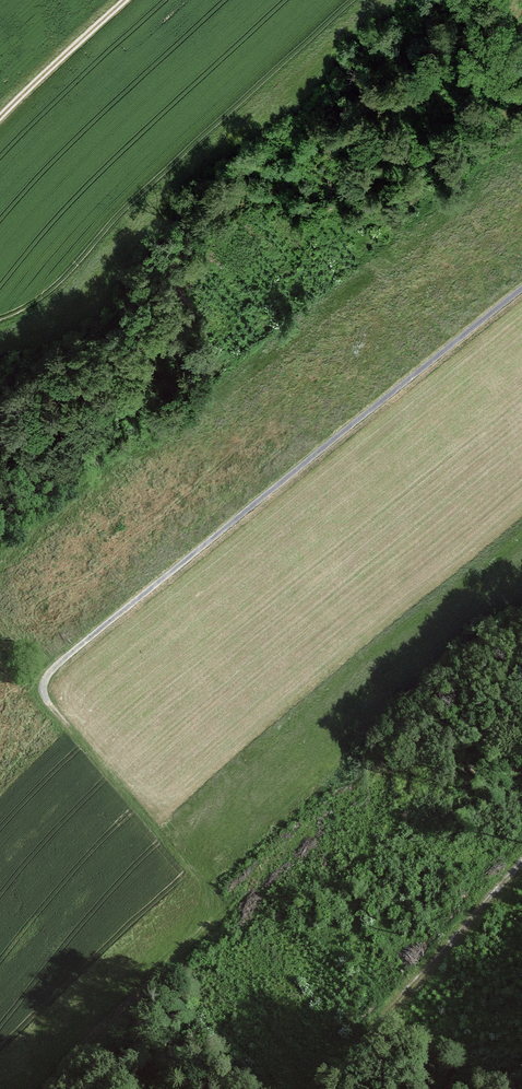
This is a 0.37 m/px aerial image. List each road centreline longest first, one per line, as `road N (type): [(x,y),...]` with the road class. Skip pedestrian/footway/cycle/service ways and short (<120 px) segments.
road 1 (track): [(203,887),(51,707),(48,674),(521,290)]
road 2 (track): [(521,863),(321,1088)]
road 3 (track): [(125,0),(0,118)]

